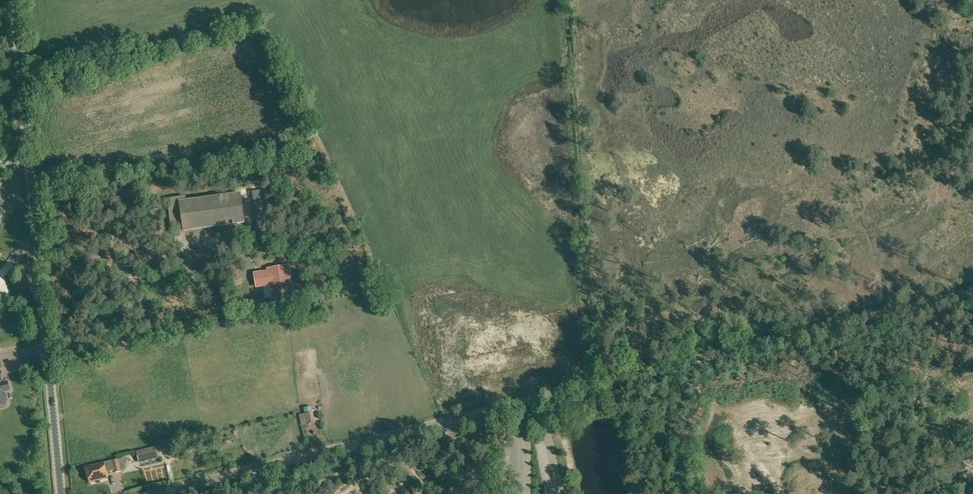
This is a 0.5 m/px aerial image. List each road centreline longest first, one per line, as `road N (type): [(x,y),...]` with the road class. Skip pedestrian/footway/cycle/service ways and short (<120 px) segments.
road 1 (unclassified): [(61,493),(13,0)]
road 2 (track): [(972,292),(532,401)]
road 3 (unclassified): [(532,401),(155,493)]

